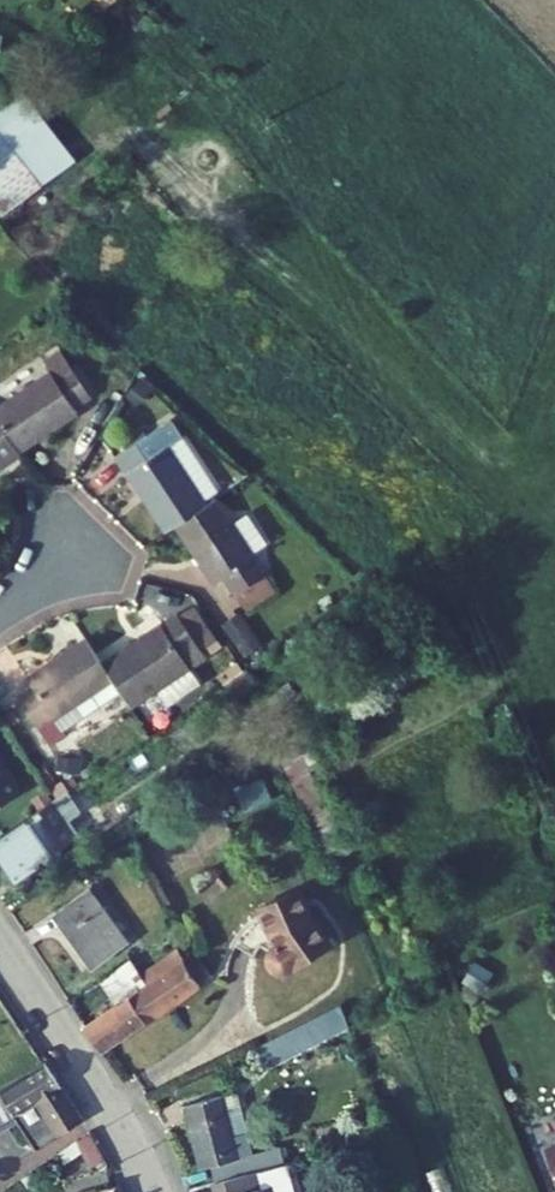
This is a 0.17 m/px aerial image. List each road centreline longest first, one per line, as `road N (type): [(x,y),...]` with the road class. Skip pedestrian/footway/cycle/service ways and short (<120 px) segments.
road 1 (residential): [(0,948),(130,1146),(150,1191)]

